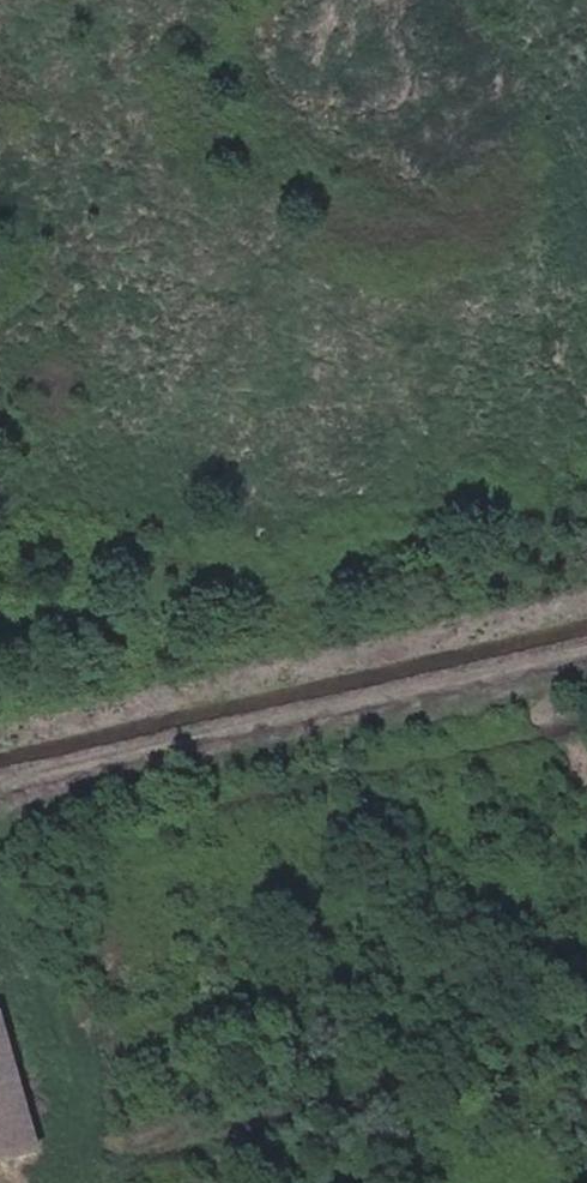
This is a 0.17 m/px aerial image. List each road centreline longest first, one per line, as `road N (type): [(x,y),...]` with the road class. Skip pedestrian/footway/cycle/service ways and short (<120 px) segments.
road 1 (track): [(586,671),(0,808)]

